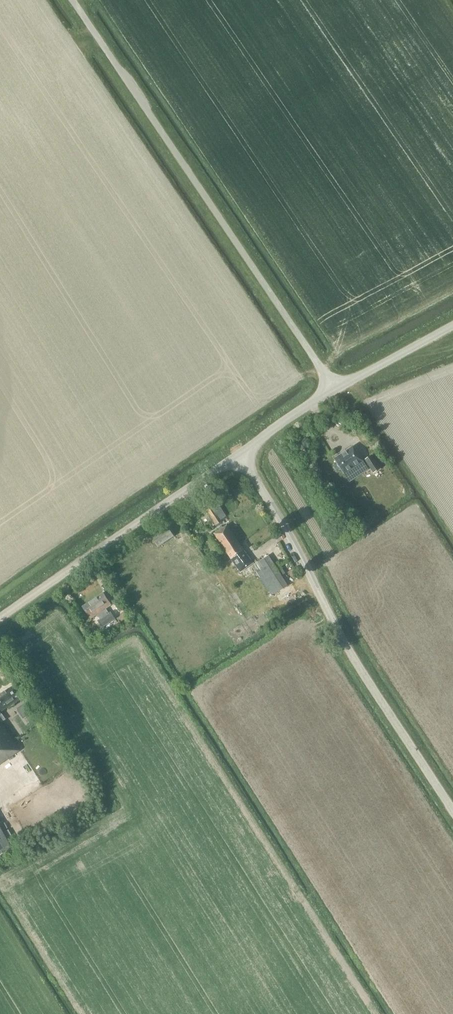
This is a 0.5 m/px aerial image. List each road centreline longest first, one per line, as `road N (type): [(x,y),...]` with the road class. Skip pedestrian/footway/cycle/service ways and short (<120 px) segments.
road 1 (unclassified): [(334,388),(74,0)]
road 2 (unclassified): [(452,803),(241,454)]
road 3 (unclassified): [(0,622),(86,552),(241,454)]
road 4 (unclassified): [(334,388),(452,325)]

